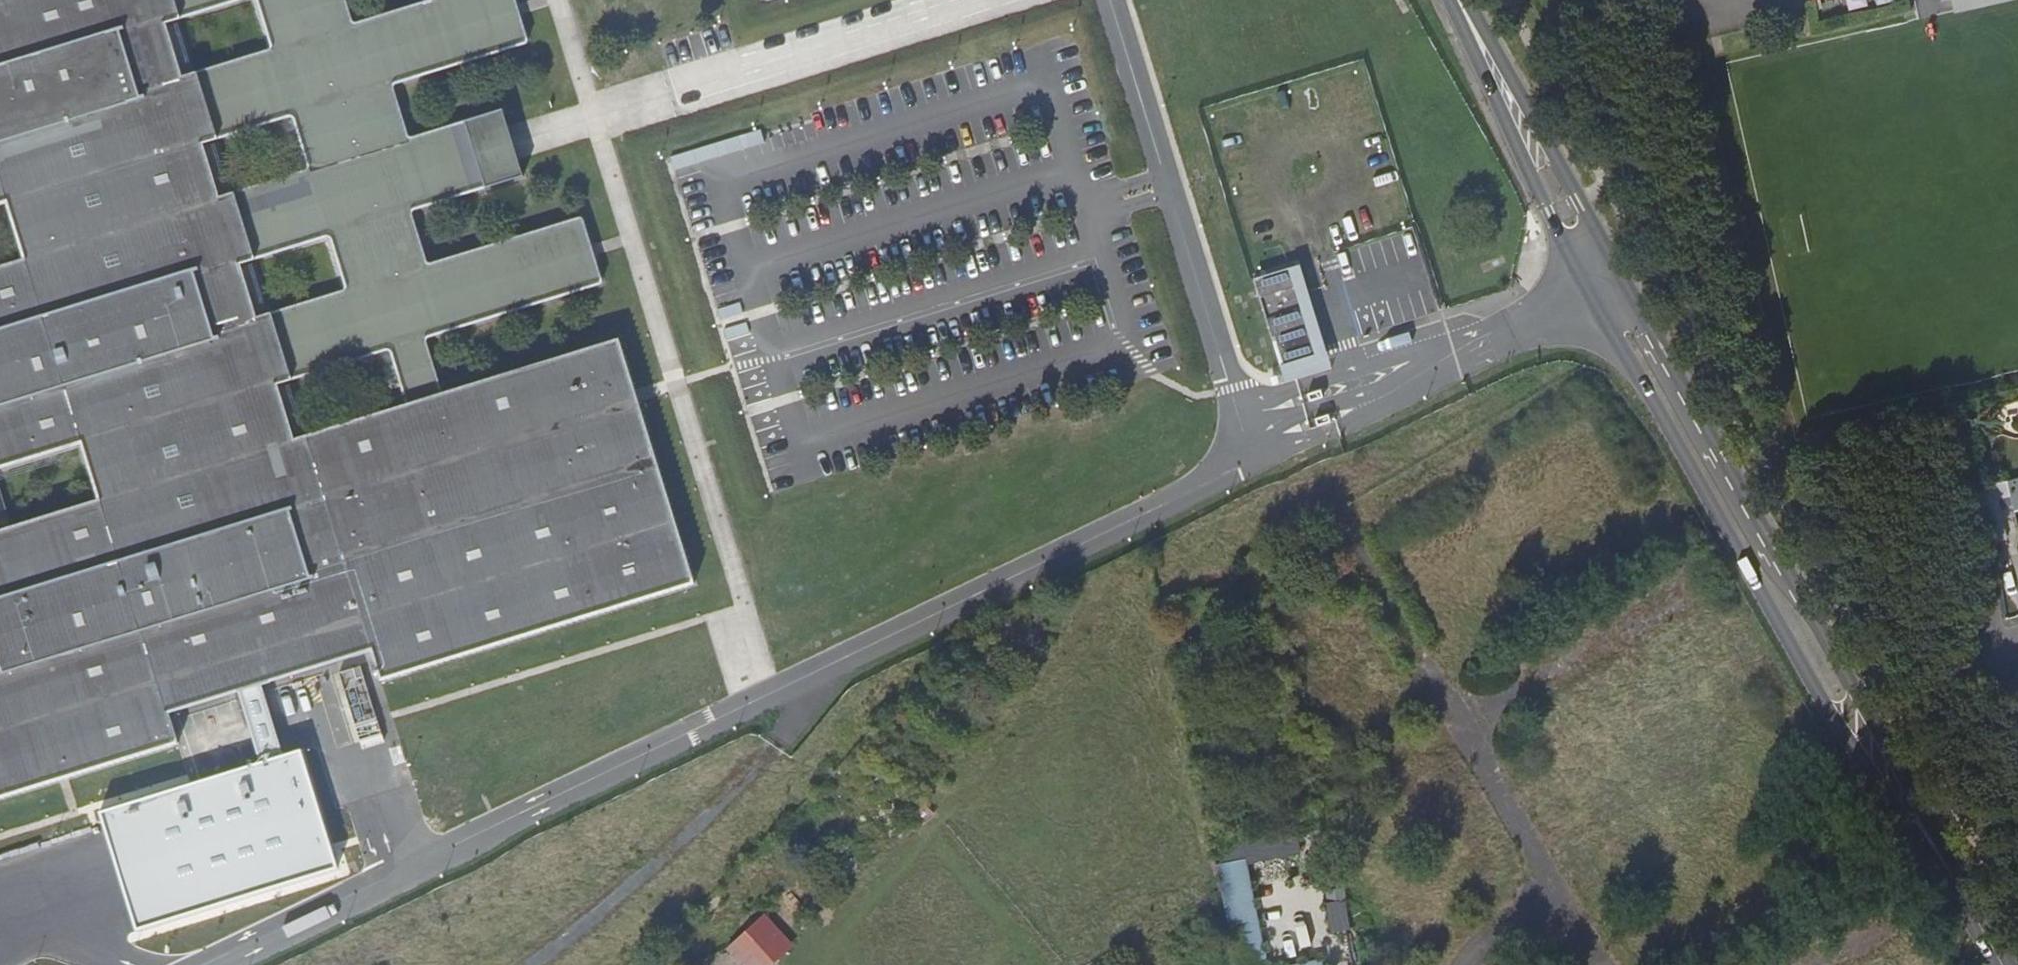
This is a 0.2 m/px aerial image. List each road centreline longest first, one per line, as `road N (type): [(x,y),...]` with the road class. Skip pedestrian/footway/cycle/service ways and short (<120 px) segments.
road 1 (secondary): [(2000,964),(1601,284),(1457,0)]
road 2 (residential): [(1556,897),(1341,533)]

